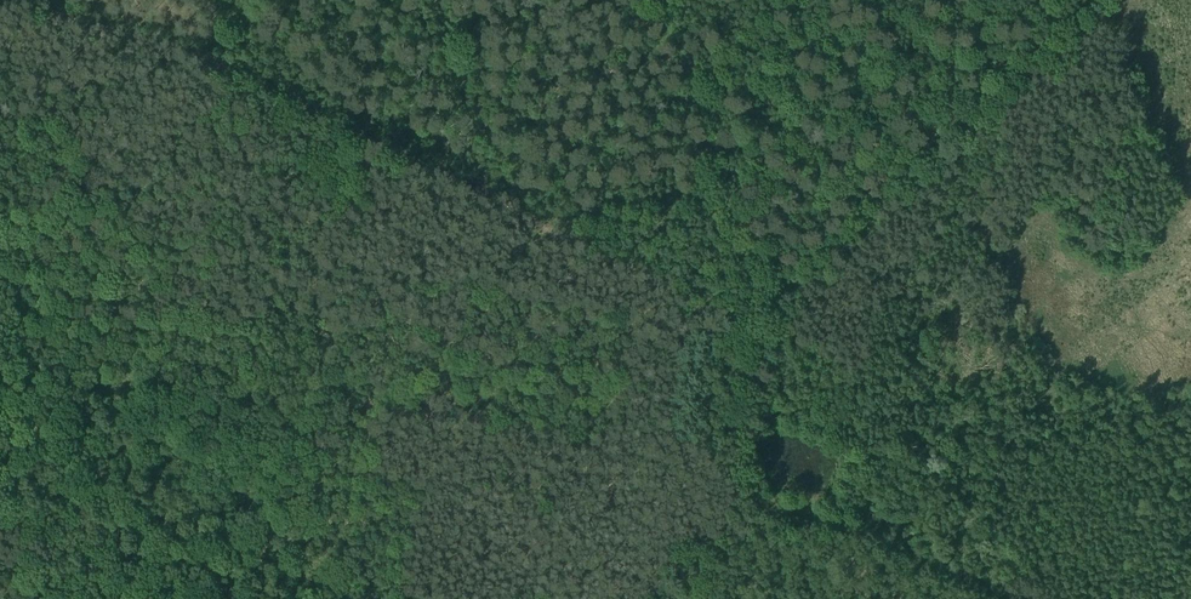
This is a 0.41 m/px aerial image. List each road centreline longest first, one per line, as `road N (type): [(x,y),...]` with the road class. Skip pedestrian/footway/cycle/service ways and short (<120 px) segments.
road 1 (track): [(0,3),(252,87),(759,328)]
road 2 (track): [(760,324),(1093,0)]
road 3 (track): [(760,324),(660,0)]
road 4 (track): [(484,192),(433,0)]

